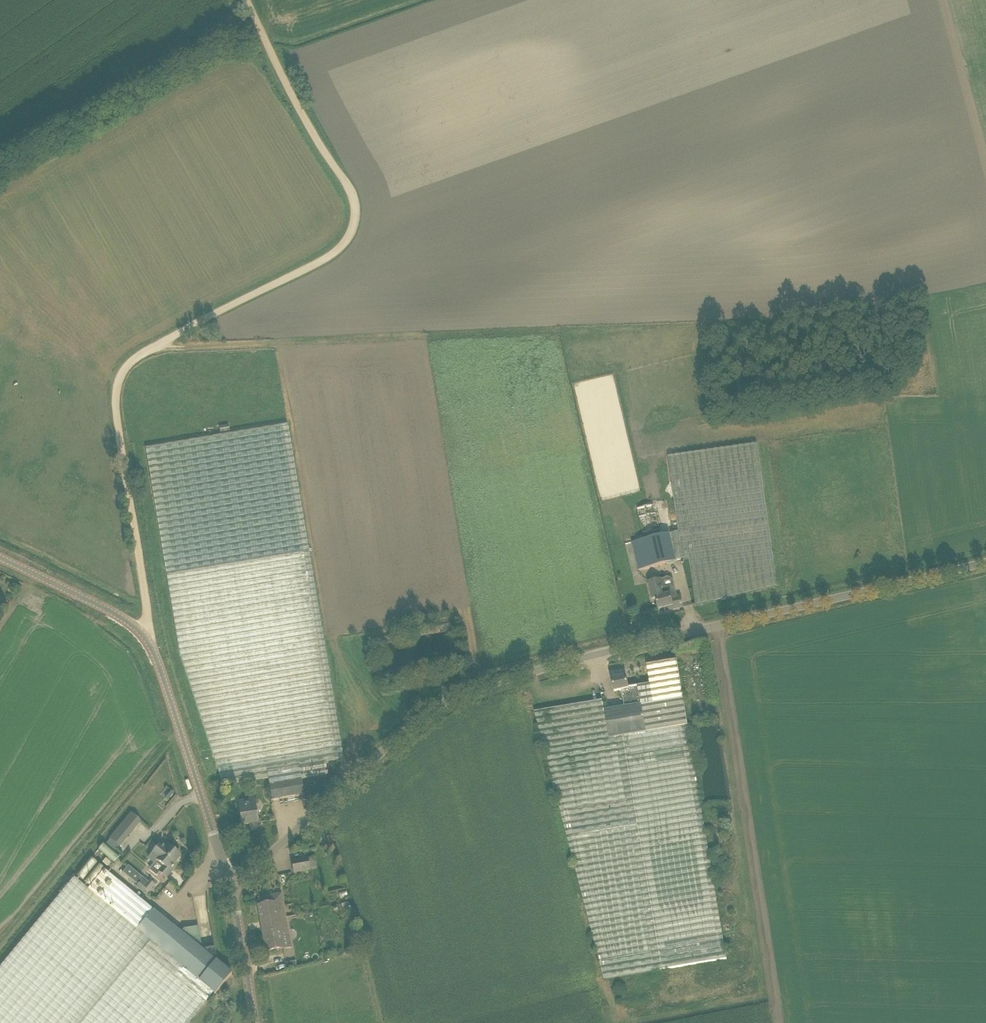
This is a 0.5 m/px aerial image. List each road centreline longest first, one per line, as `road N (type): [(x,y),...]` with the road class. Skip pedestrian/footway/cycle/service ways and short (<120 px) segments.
road 1 (unclassified): [(228,888),(412,718),(449,693),(985,553)]
road 2 (track): [(261,28),(347,189),(354,229),(346,244),(126,369),(119,426),(147,642)]
road 3 (tertiary): [(228,888),(147,642),(125,618),(0,558)]
road 4 (track): [(261,28),(236,28),(136,71),(0,149)]
road 5 (tertiary): [(259,1022),(228,888)]

